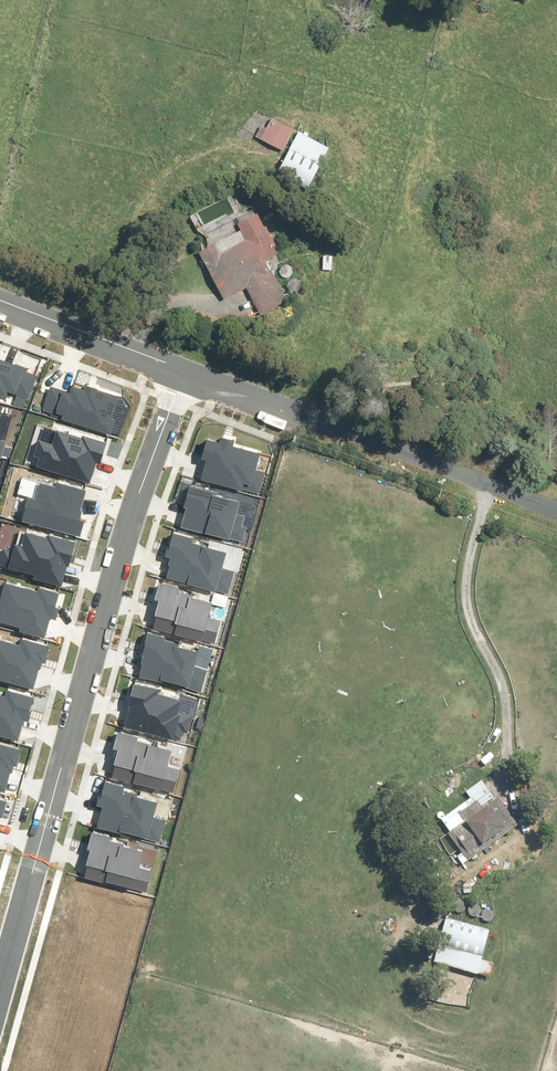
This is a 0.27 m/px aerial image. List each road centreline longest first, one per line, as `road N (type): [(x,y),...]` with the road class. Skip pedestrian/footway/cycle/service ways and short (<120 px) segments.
road 1 (residential): [(32,873),(139,492),(183,369)]
road 2 (residential): [(183,369),(556,512)]
road 3 (residential): [(0,301),(183,369)]
road 4 (residential): [(32,873),(0,989)]

